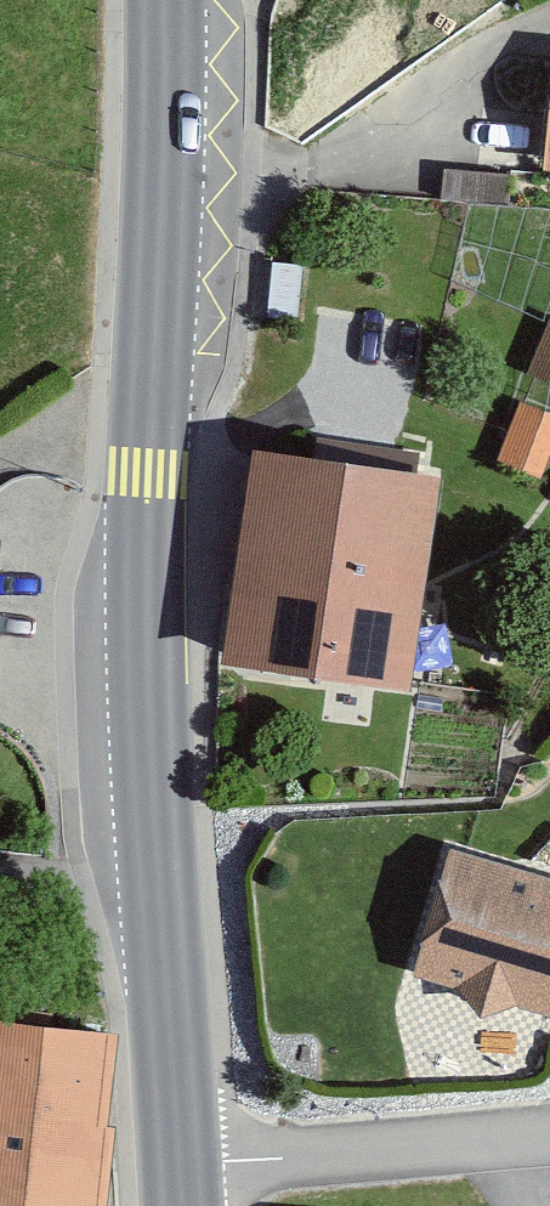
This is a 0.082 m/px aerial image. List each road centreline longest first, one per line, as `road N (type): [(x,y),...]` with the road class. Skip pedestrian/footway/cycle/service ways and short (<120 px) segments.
road 1 (secondary): [(185,1151),(170,999),(146,473),(163,196)]
road 2 (residential): [(163,196),(324,165),(549,7)]
road 3 (residential): [(549,1128),(185,1151)]
road 4 (secondary): [(163,196),(166,0)]

